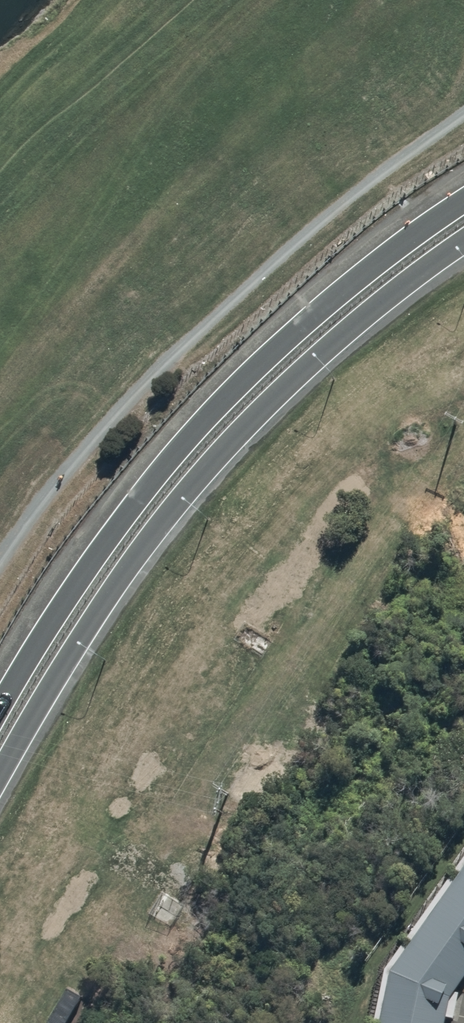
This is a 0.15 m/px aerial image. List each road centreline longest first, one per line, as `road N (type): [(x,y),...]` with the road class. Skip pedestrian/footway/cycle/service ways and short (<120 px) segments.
road 1 (secondary): [(463,243),(392,293),(258,412),(149,539),(0,773)]
road 2 (secondary): [(0,704),(77,580),(211,412),(354,280),(463,200)]

